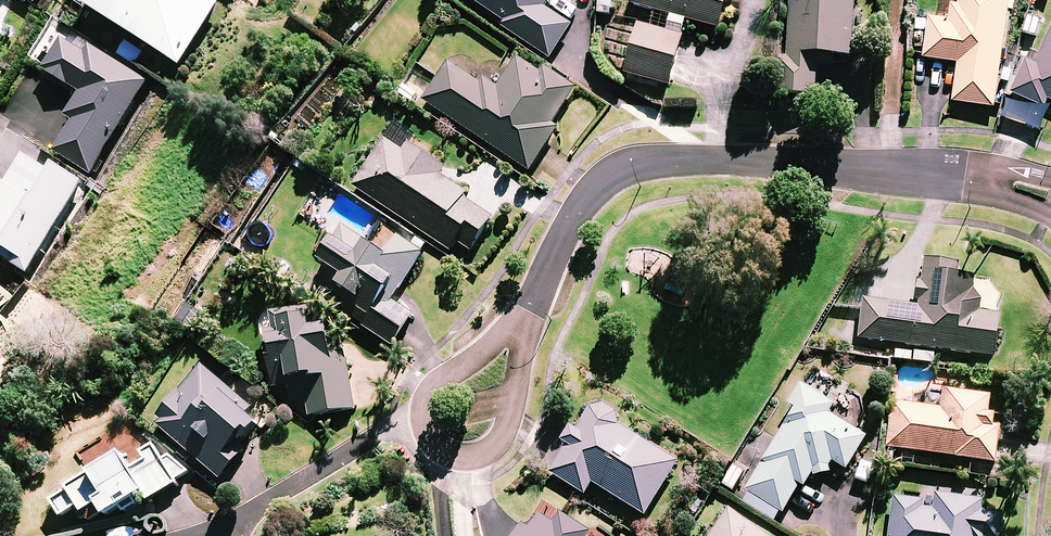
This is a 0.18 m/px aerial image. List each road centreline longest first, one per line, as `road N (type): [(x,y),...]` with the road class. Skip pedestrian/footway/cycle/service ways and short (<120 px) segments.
road 1 (residential): [(1050,198),(945,175),(650,161),(622,167),(587,190),(527,305)]
road 2 (residential): [(527,305),(512,415),(497,446),(476,456),(436,446),(419,429),(421,400)]
road 3 (residential): [(229,528),(421,400)]
road 4 (residential): [(421,400),(527,305)]

